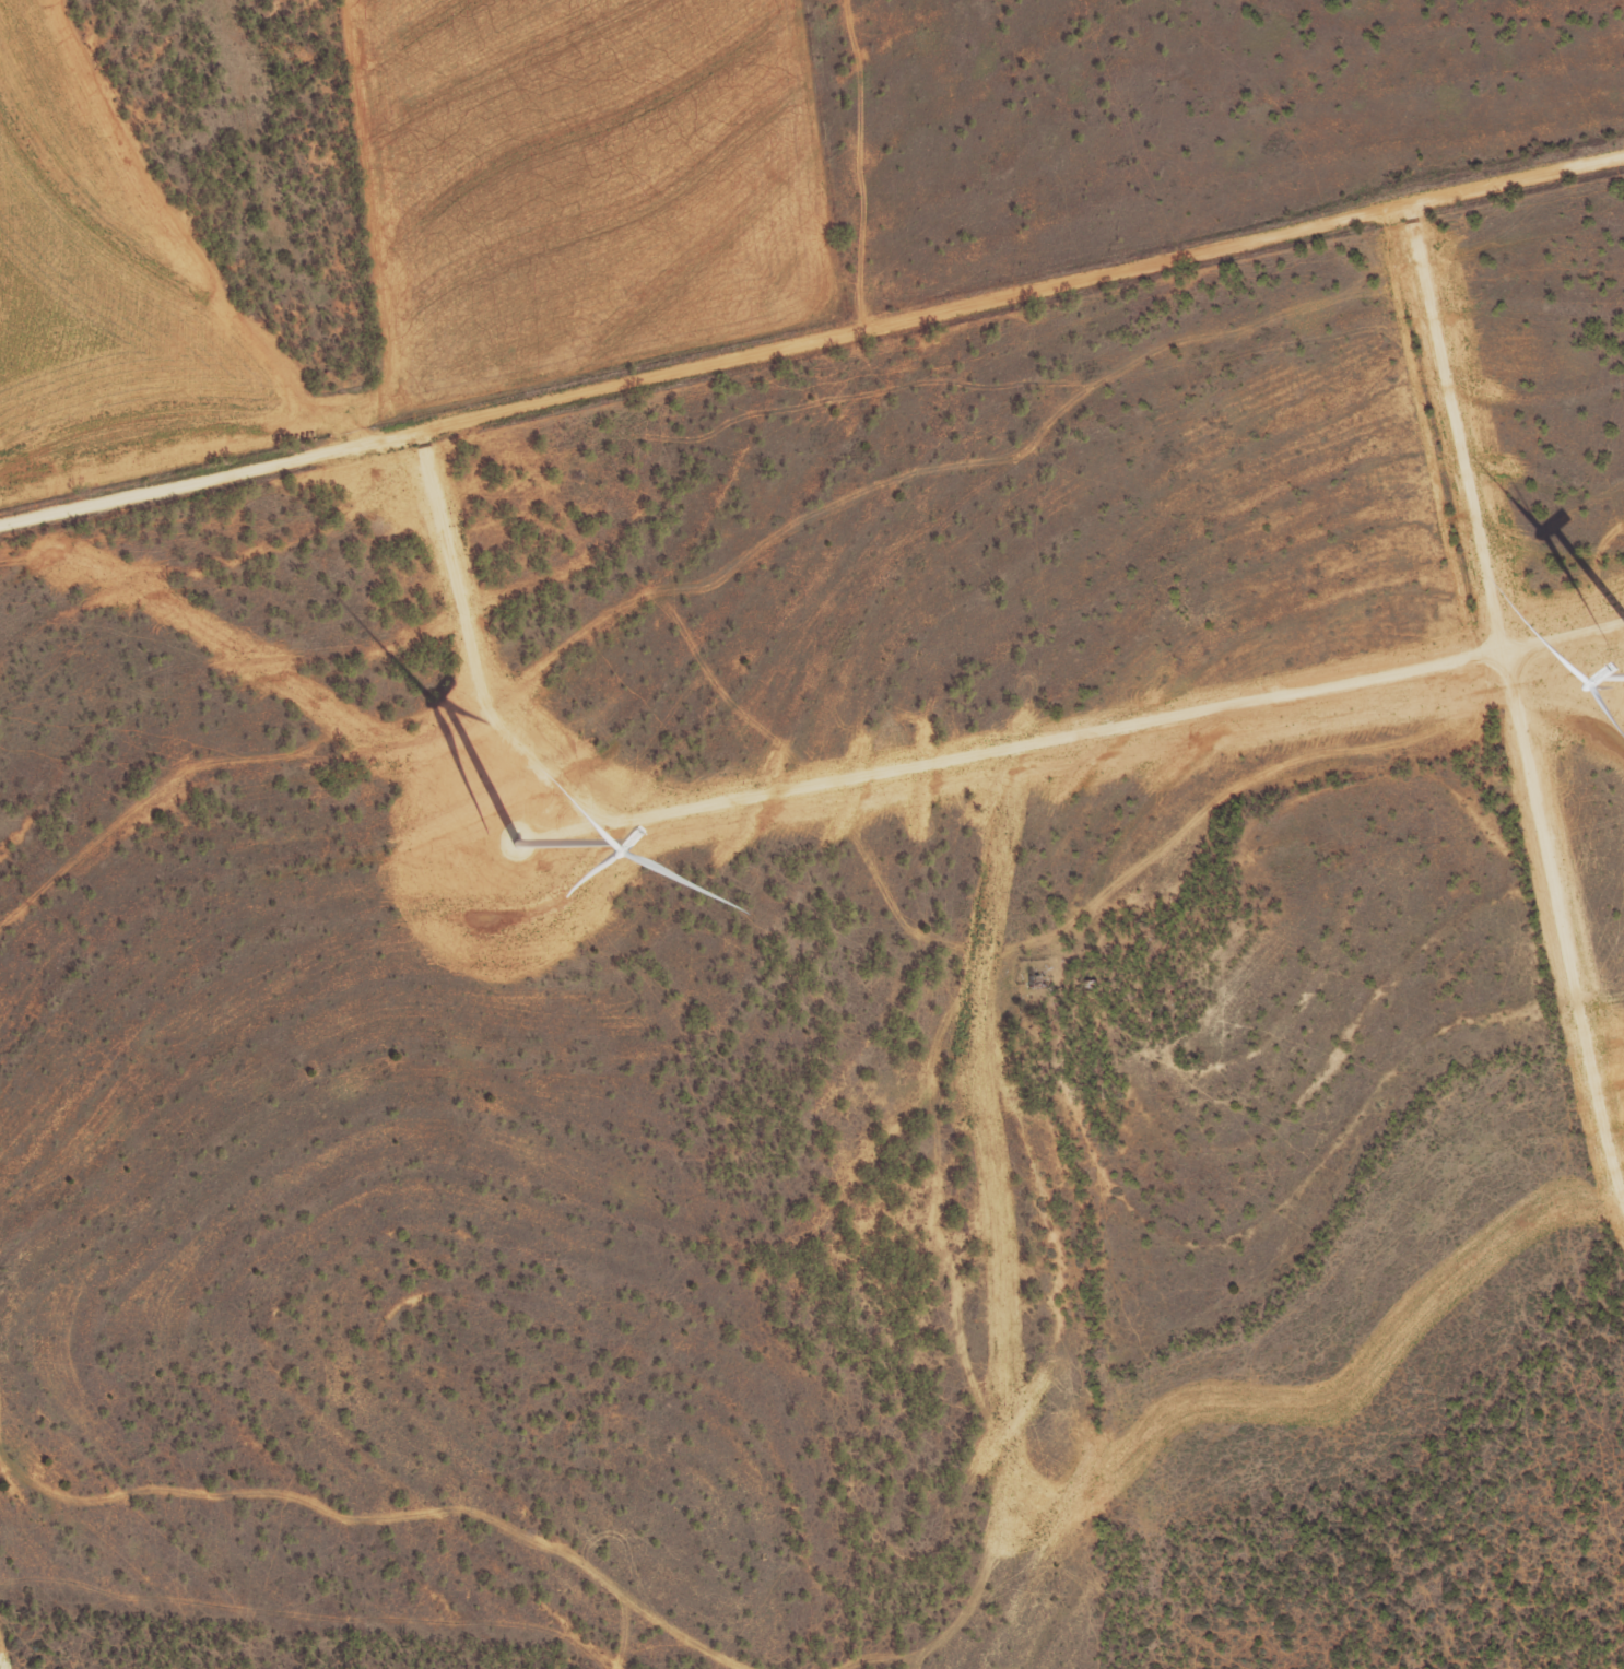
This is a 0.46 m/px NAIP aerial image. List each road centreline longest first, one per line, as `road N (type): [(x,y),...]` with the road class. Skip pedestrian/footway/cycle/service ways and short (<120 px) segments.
road 1 (residential): [(0,527),(1623,159)]
road 2 (track): [(1498,648),(1487,693),(1452,726),(1268,768),(1200,812),(1061,933),(1004,953),(931,939),(904,922),(852,827),(799,787),(796,754),(720,698),(655,592)]
road 3 (track): [(322,452),(93,69),(81,0)]

